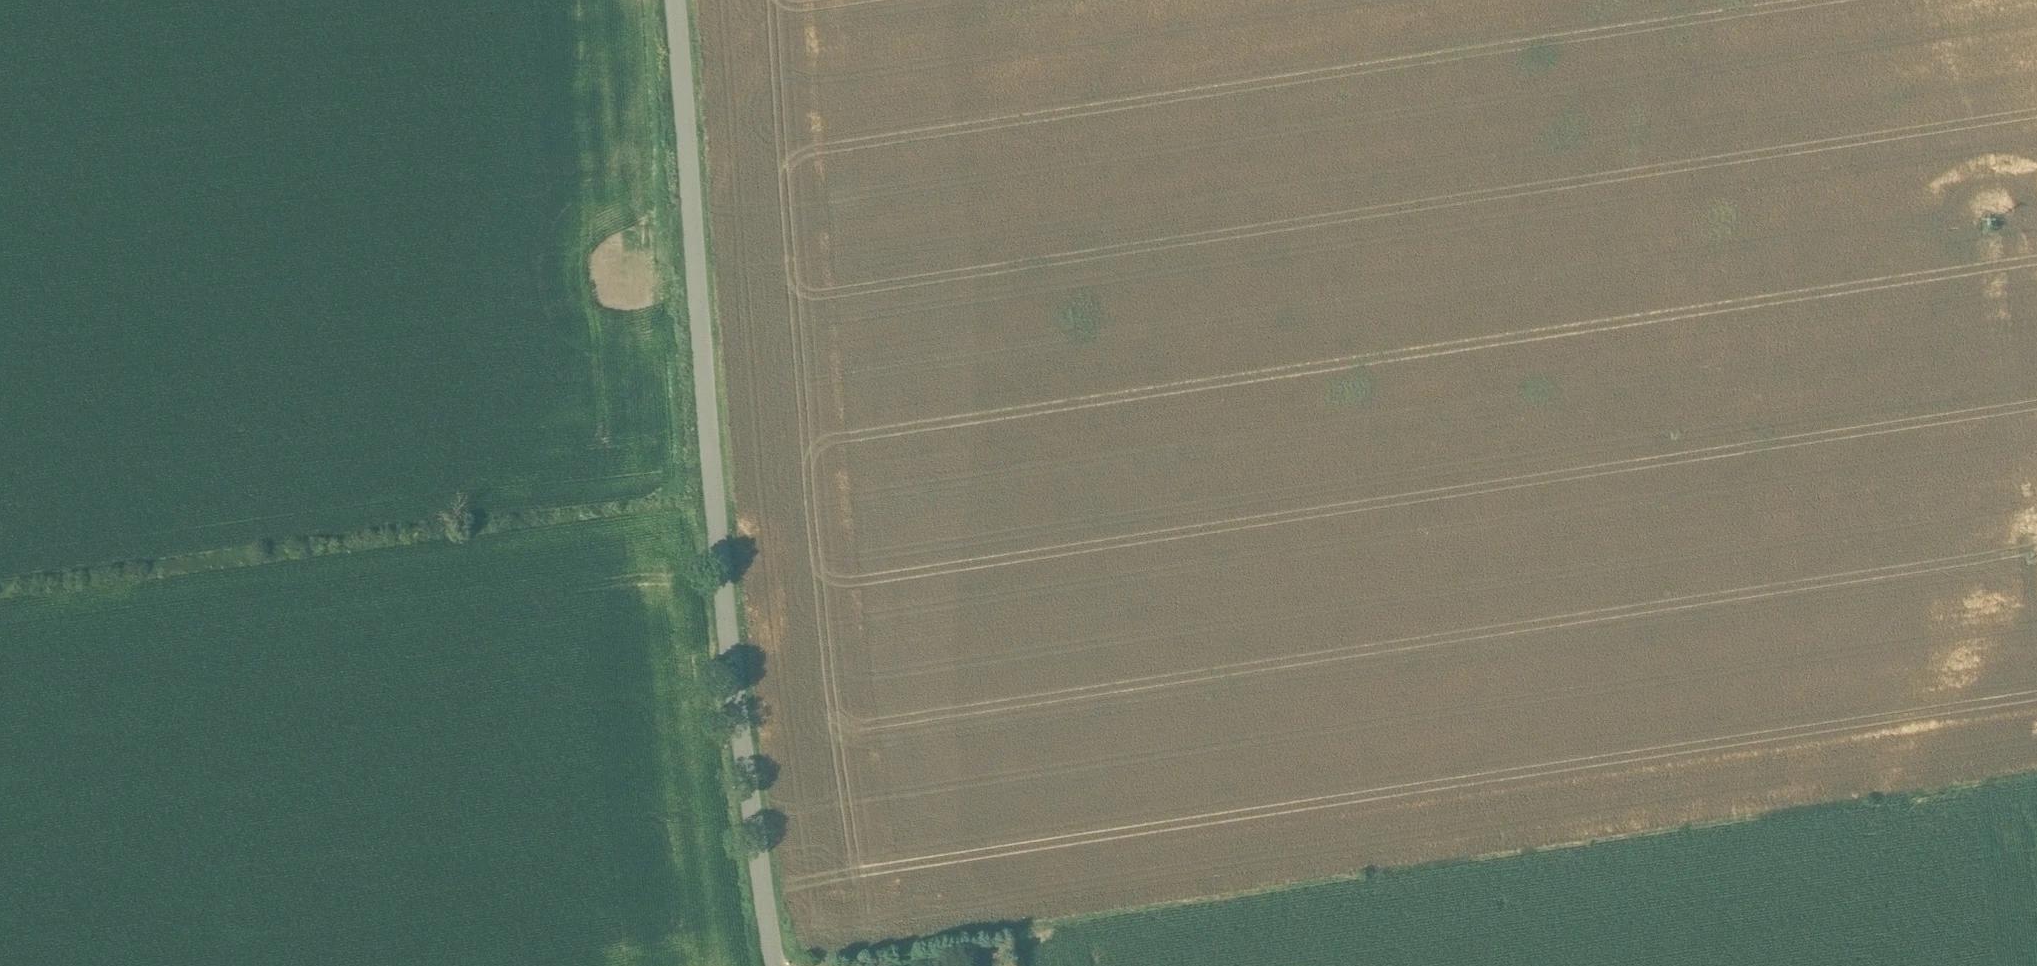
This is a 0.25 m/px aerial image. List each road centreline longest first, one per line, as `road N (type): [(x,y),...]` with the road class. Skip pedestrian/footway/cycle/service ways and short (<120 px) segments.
road 1 (unclassified): [(676,0),(713,491),(777,965)]

